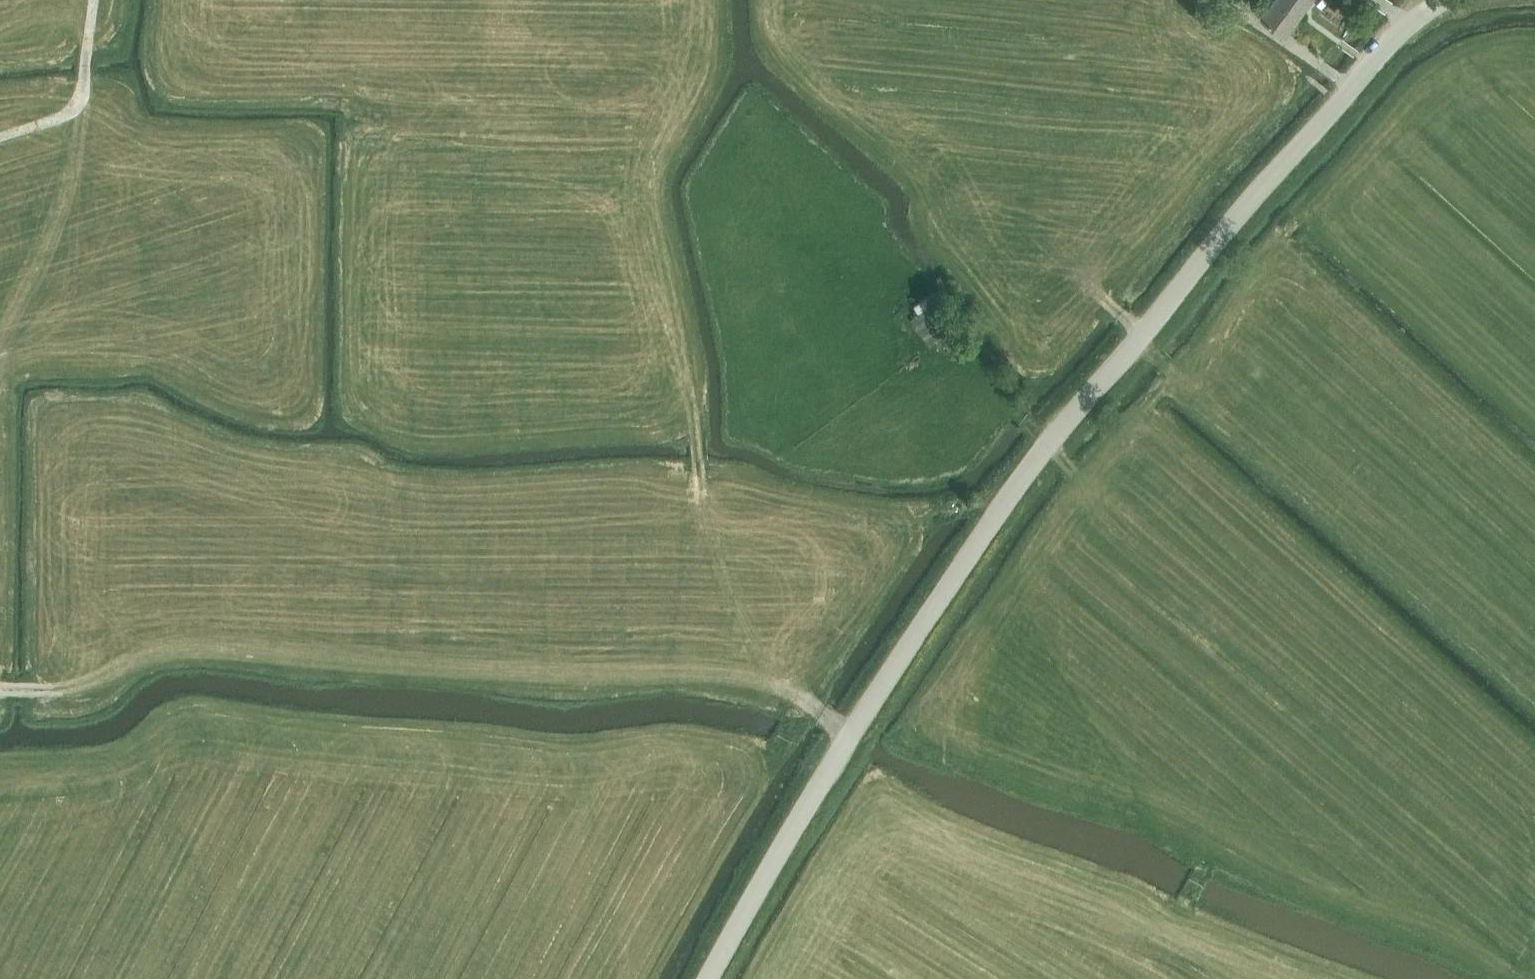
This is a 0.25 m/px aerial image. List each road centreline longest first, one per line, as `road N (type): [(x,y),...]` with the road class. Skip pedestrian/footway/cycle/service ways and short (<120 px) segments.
road 1 (tertiary): [(709,978),(849,737),(1050,441),(1381,52),(1444,0)]
road 2 (track): [(93,0),(79,99),(58,118),(0,138)]

